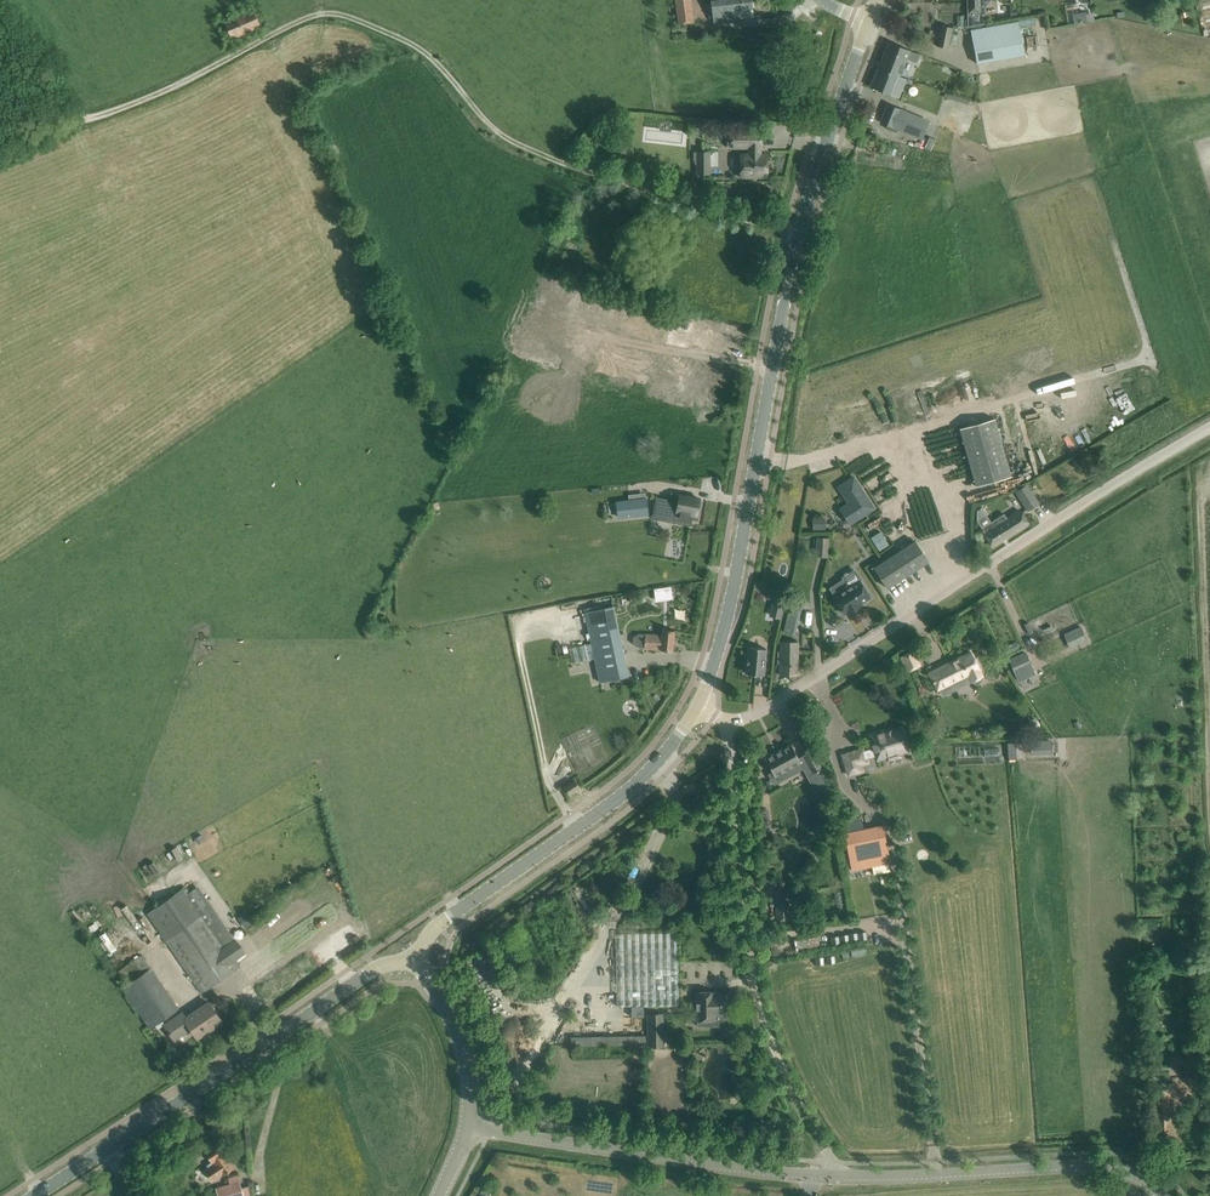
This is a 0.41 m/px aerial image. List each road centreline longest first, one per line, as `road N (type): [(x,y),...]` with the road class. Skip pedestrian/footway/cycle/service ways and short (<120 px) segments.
road 1 (track): [(69,120),(165,89),(292,21),(360,19),(443,60),(485,120),(561,159),(785,231)]
road 2 (tertiary): [(698,705),(731,606),(802,225),(868,22)]
road 3 (unclassified): [(1162,1195),(1124,1172),(1094,1166),(838,1176),(468,1125)]
road 4 (unclassified): [(698,705),(725,721),(762,710),(1209,427)]
road 5 (tertiary): [(33,1195),(375,968),(415,958)]
road 6 (track): [(725,721),(754,975),(772,1041),(812,1129)]
road 7 (tertiary): [(415,958),(438,923),(629,791),(698,705)]
road 8 (unclassified): [(0,152),(69,120),(68,106),(2,0)]
road 9 (unclassified): [(468,1125),(458,1029),(415,958)]

